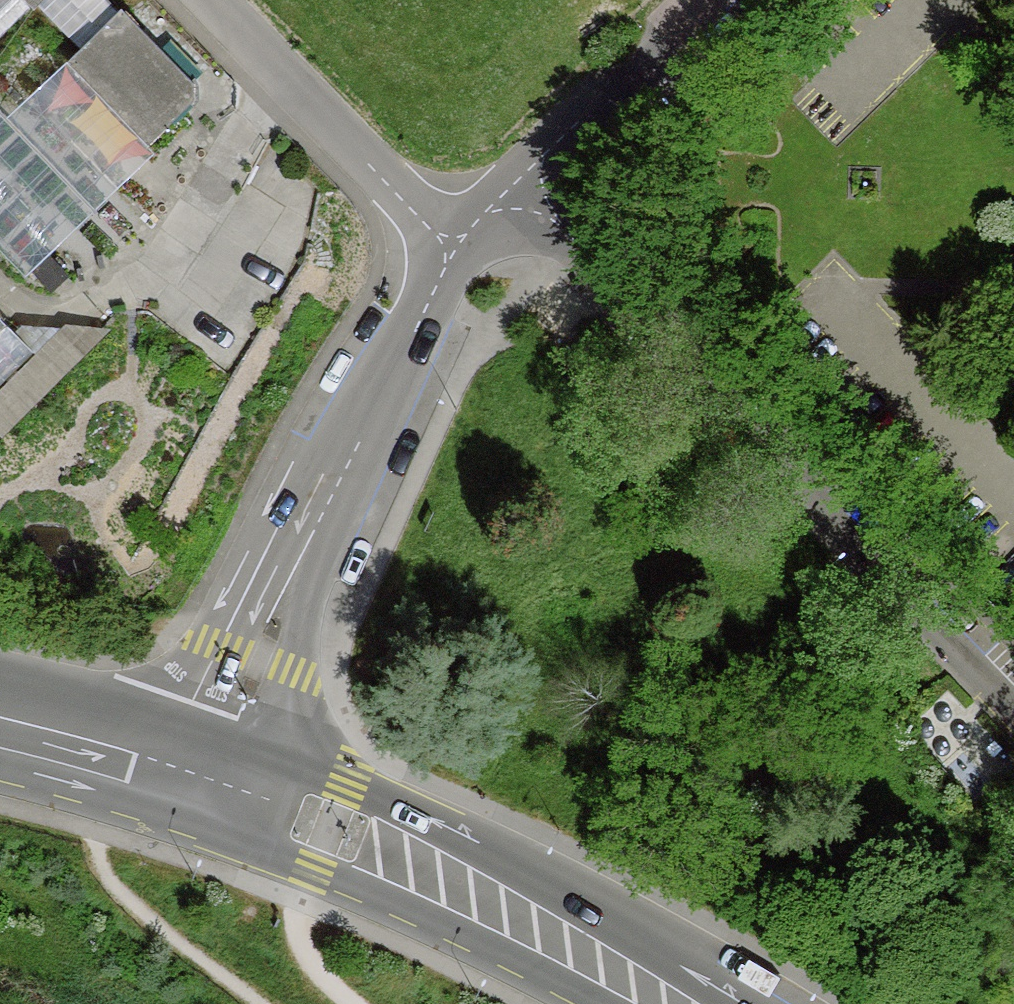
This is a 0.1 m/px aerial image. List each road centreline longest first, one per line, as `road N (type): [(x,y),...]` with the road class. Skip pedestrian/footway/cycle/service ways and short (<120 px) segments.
road 1 (residential): [(1013,690),(521,189)]
road 2 (residential): [(462,257),(346,456),(211,777)]
road 3 (secondary): [(690,1003),(409,857),(211,777)]
road 4 (track): [(0,291),(34,310),(74,312),(158,270),(289,78)]
road 5 (unclassified): [(462,257),(212,0)]
road 6 (residential): [(711,0),(521,189)]
road 7 (secondary): [(211,777),(0,720)]

